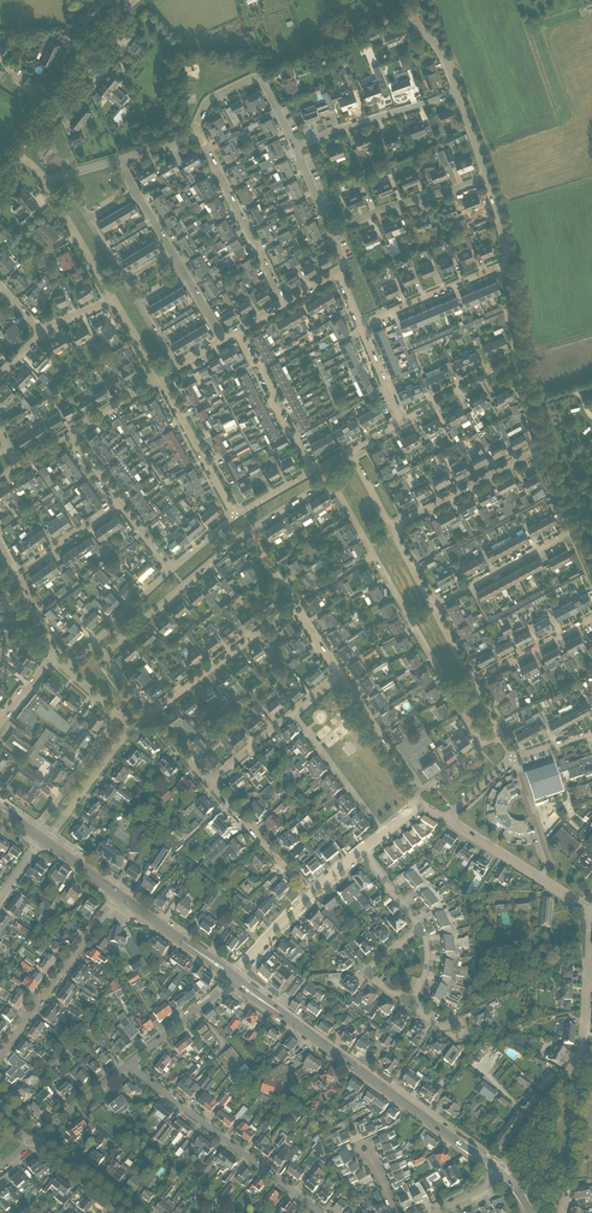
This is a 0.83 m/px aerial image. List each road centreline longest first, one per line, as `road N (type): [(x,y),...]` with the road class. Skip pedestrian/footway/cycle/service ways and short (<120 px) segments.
road 1 (unclassified): [(482,746),(330,478)]
road 2 (residential): [(103,653),(238,538),(330,478)]
road 3 (tertiary): [(498,1171),(275,1010)]
road 4 (residential): [(320,1212),(127,1064)]
road 5 (residential): [(0,1055),(119,895)]
road 6 (unclassified): [(17,155),(135,0)]
road 7 (residential): [(286,303),(194,132)]
road 8 (residential): [(148,716),(294,611)]
road 9 (residential): [(224,340),(135,190)]
road 10 (residential): [(295,146),(457,91)]
road 11 (residential): [(391,526),(539,448)]
road 12 (residential): [(330,229),(488,178)]
road 13 (residential): [(431,606),(573,529)]
road 14 (residential): [(360,324),(508,265)]
road 15 (residential): [(312,471),(236,333)]
road 16 (residential): [(234,516),(160,378)]
road 17 (residential): [(560,1212),(582,1058)]
road 18 (residential): [(384,834),(292,712)]
road 19 (residential): [(309,894),(209,783)]
road 20 (residential): [(34,834),(120,716)]
road 21 (residential): [(415,795),(338,674)]
road 22 (residential): [(582,1058),(590,915)]
road 23 (residential): [(46,842),(131,728)]
road 24 (residential): [(582,1058),(498,1171)]
road 25 (residential): [(400,422),(520,355)]
road 26 (residential): [(114,300),(46,181)]
road 27 (residential): [(472,682),(591,618)]
road 28 (residential): [(127,1064),(230,981)]
road 29 (residential): [(13,578),(120,502)]
road 30 (residential): [(538,878),(547,856),(513,758)]
road 31 (residential): [(32,1142),(127,1064)]
road 32 (residential): [(411,1002),(368,969),(421,928)]
road 33 (residential): [(124,280),(165,256),(178,279),(138,304)]

